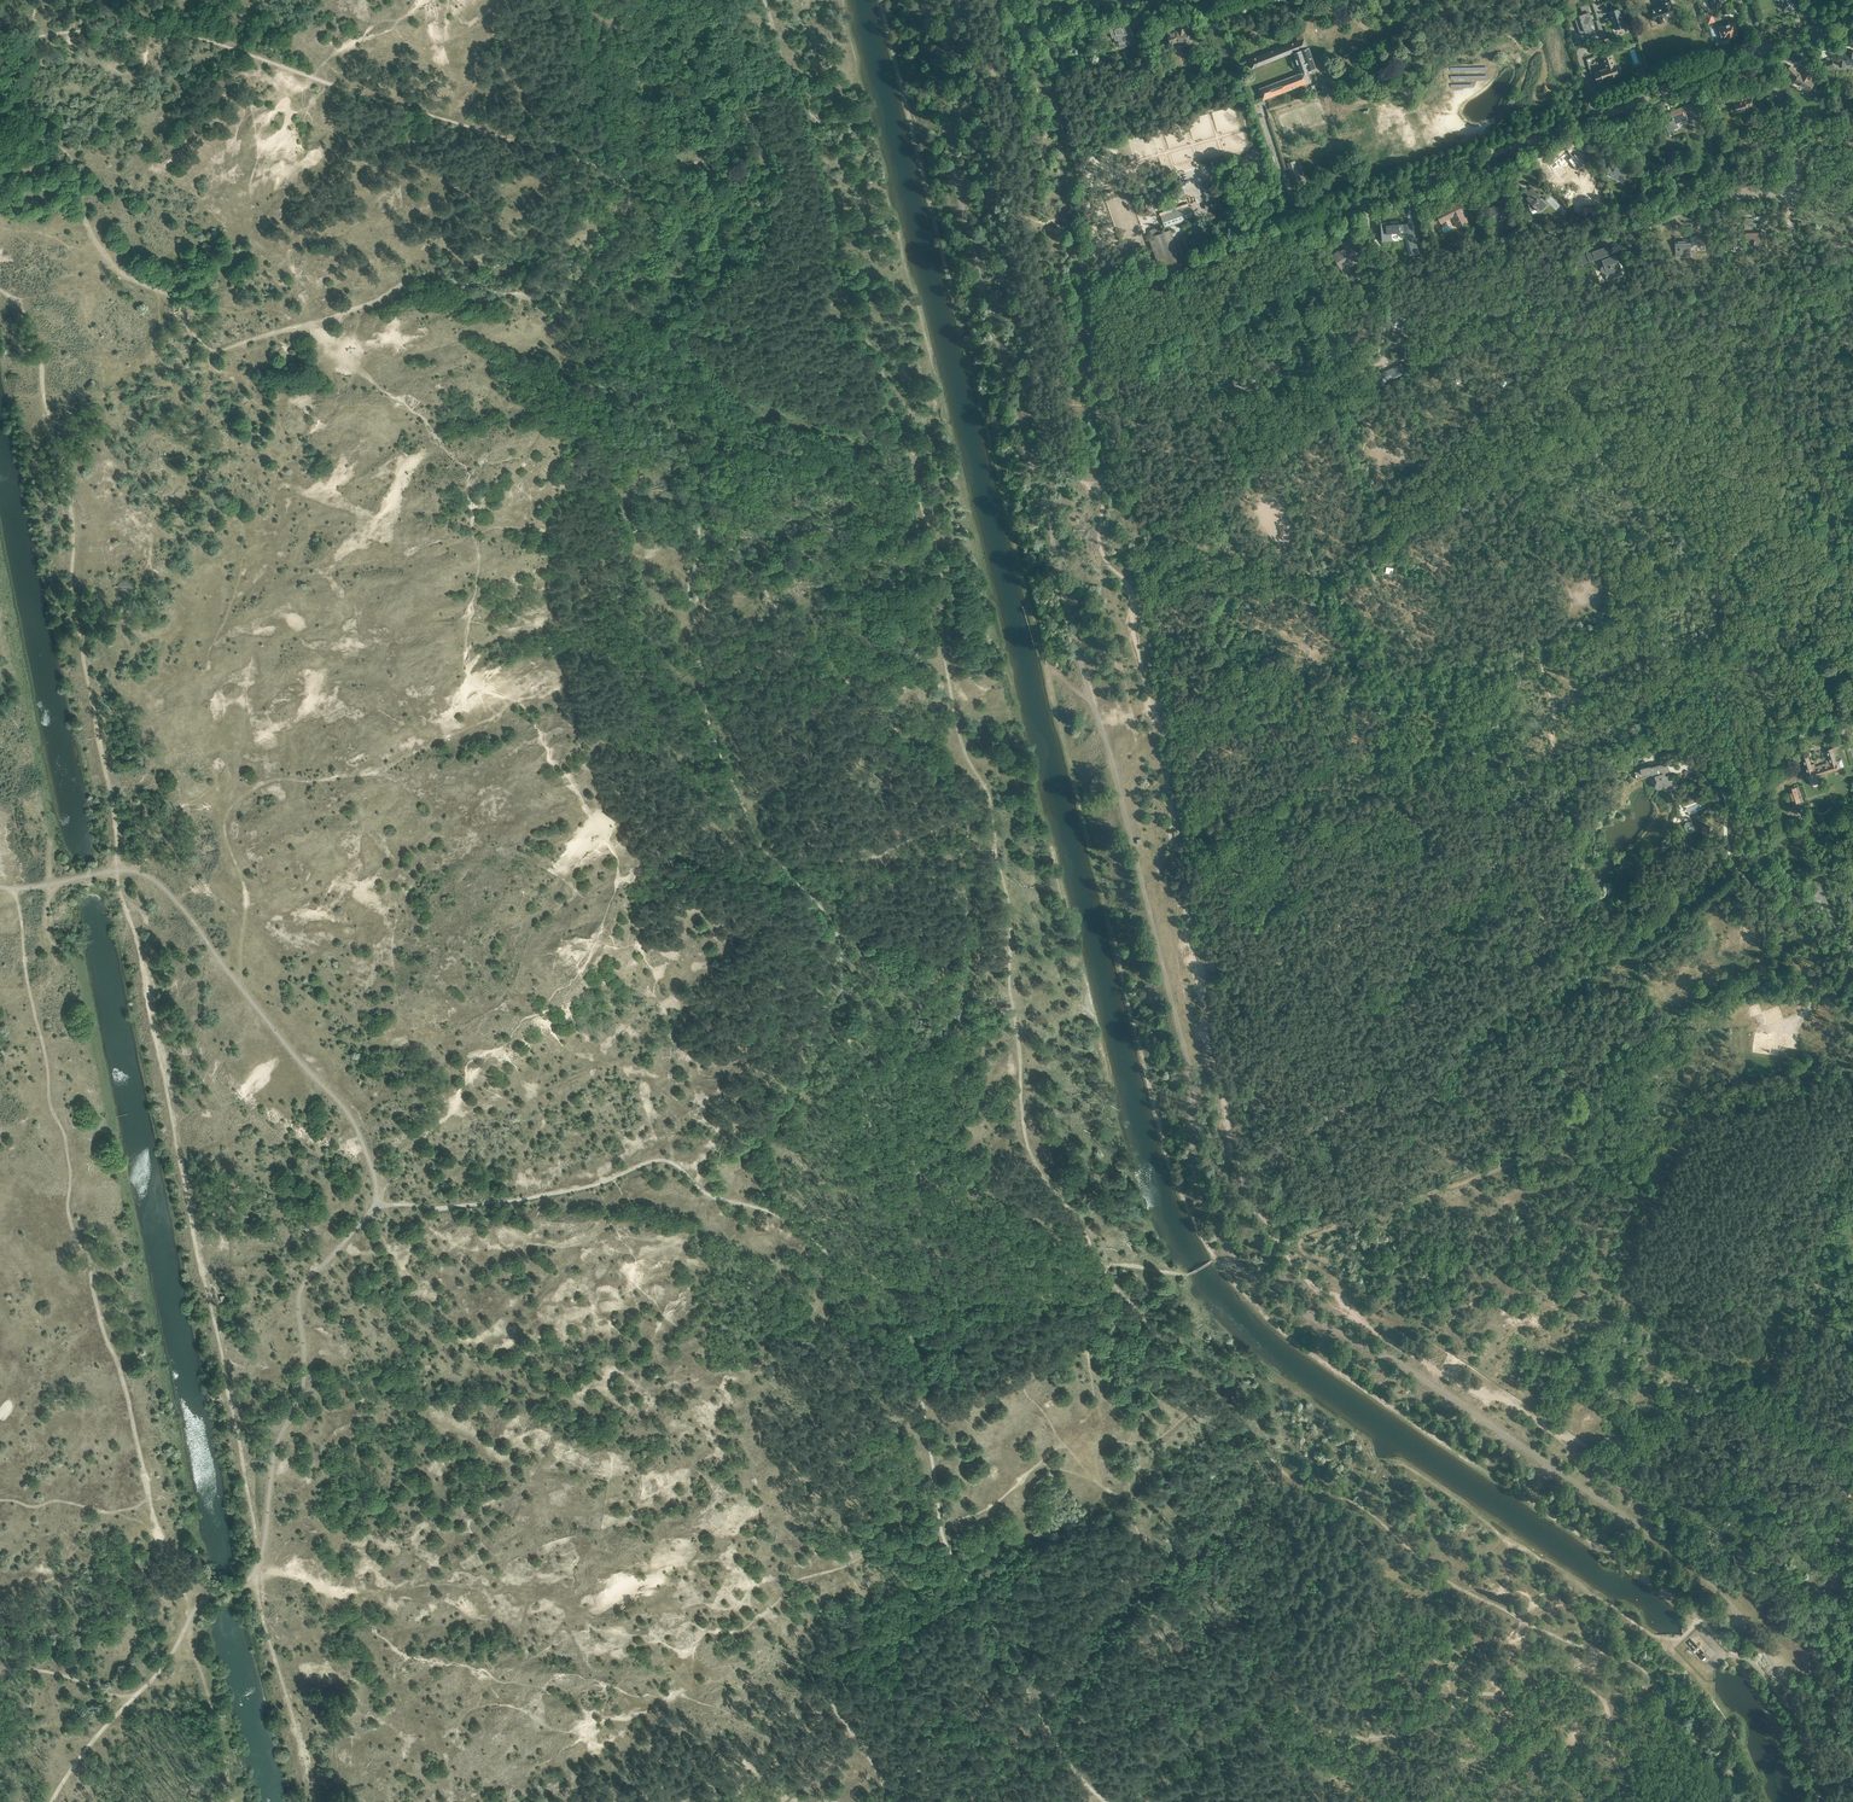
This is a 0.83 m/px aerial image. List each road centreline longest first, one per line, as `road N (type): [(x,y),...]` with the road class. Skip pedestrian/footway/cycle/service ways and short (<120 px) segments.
road 1 (track): [(1819,1801),(1785,1688),(1712,1585),(1408,1369),(1256,1282),(1228,1249),(1197,1187),(1191,1075),(952,162),(958,90),(944,50),(958,0)]
road 2 (track): [(185,1629),(198,1605),(240,1586),(257,1567),(273,1458),(302,1392),(301,1288),(377,1205),(507,1202),(669,1161),(705,1194),(788,1219),(837,1260),(892,1283)]
road 3 (track): [(942,1532),(1037,1711),(1157,1589),(1259,1685),(1337,1735),(1405,1735),(1444,1720),(1464,1693),(1522,1696),(1567,1677),(1604,1702),(1613,1757),(1635,1801)]
road 4 (track): [(763,0),(819,179),(838,296),(880,363),(934,540),(952,714),(990,806)]
road 5 (track): [(892,1283),(1024,1301),(1029,1277),(1027,1253),(1012,1232),(936,1196),(915,1162),(964,1035),(972,811)]
road 6 (track): [(264,1543),(145,965),(117,870)]
road 7 (track): [(0,40),(138,17),(618,172)]
road 8 (track): [(785,872),(759,843),(707,715),(688,589),(699,554),(696,504),(660,392),(623,339),(626,297)]
road 9 (track): [(117,870),(116,827),(70,590),(75,524),(46,405),(41,348),(28,312),(0,291)]
road 10 (track): [(972,811),(990,806),(1010,908),(1023,1141),(1106,1275)]
road 11 (residential): [(1282,222),(1604,116),(1763,53)]
road 12 (track): [(117,870),(144,874),(166,891),(346,1111),(374,1175),(377,1205)]
road 13 (track): [(892,1283),(886,1195),(845,1027),(839,941),(826,912),(785,872)]
road 14 (track): [(890,1801),(836,1711),(829,1674),(867,1611),(942,1532)]
road 15 (residential): [(1645,224),(1727,197),(1788,192),(1797,149),(1763,53)]
road 16 (unclassified): [(1733,863),(1762,896),(1825,900),(1852,968)]
road 17 (track): [(1100,1263),(1186,1276),(1215,1261),(1245,1271)]
road 18 (track): [(0,1672),(47,1672),(135,1697)]
road 19 (track): [(135,1697),(52,1801)]
road 20 (track): [(618,172),(631,199),(626,297)]

